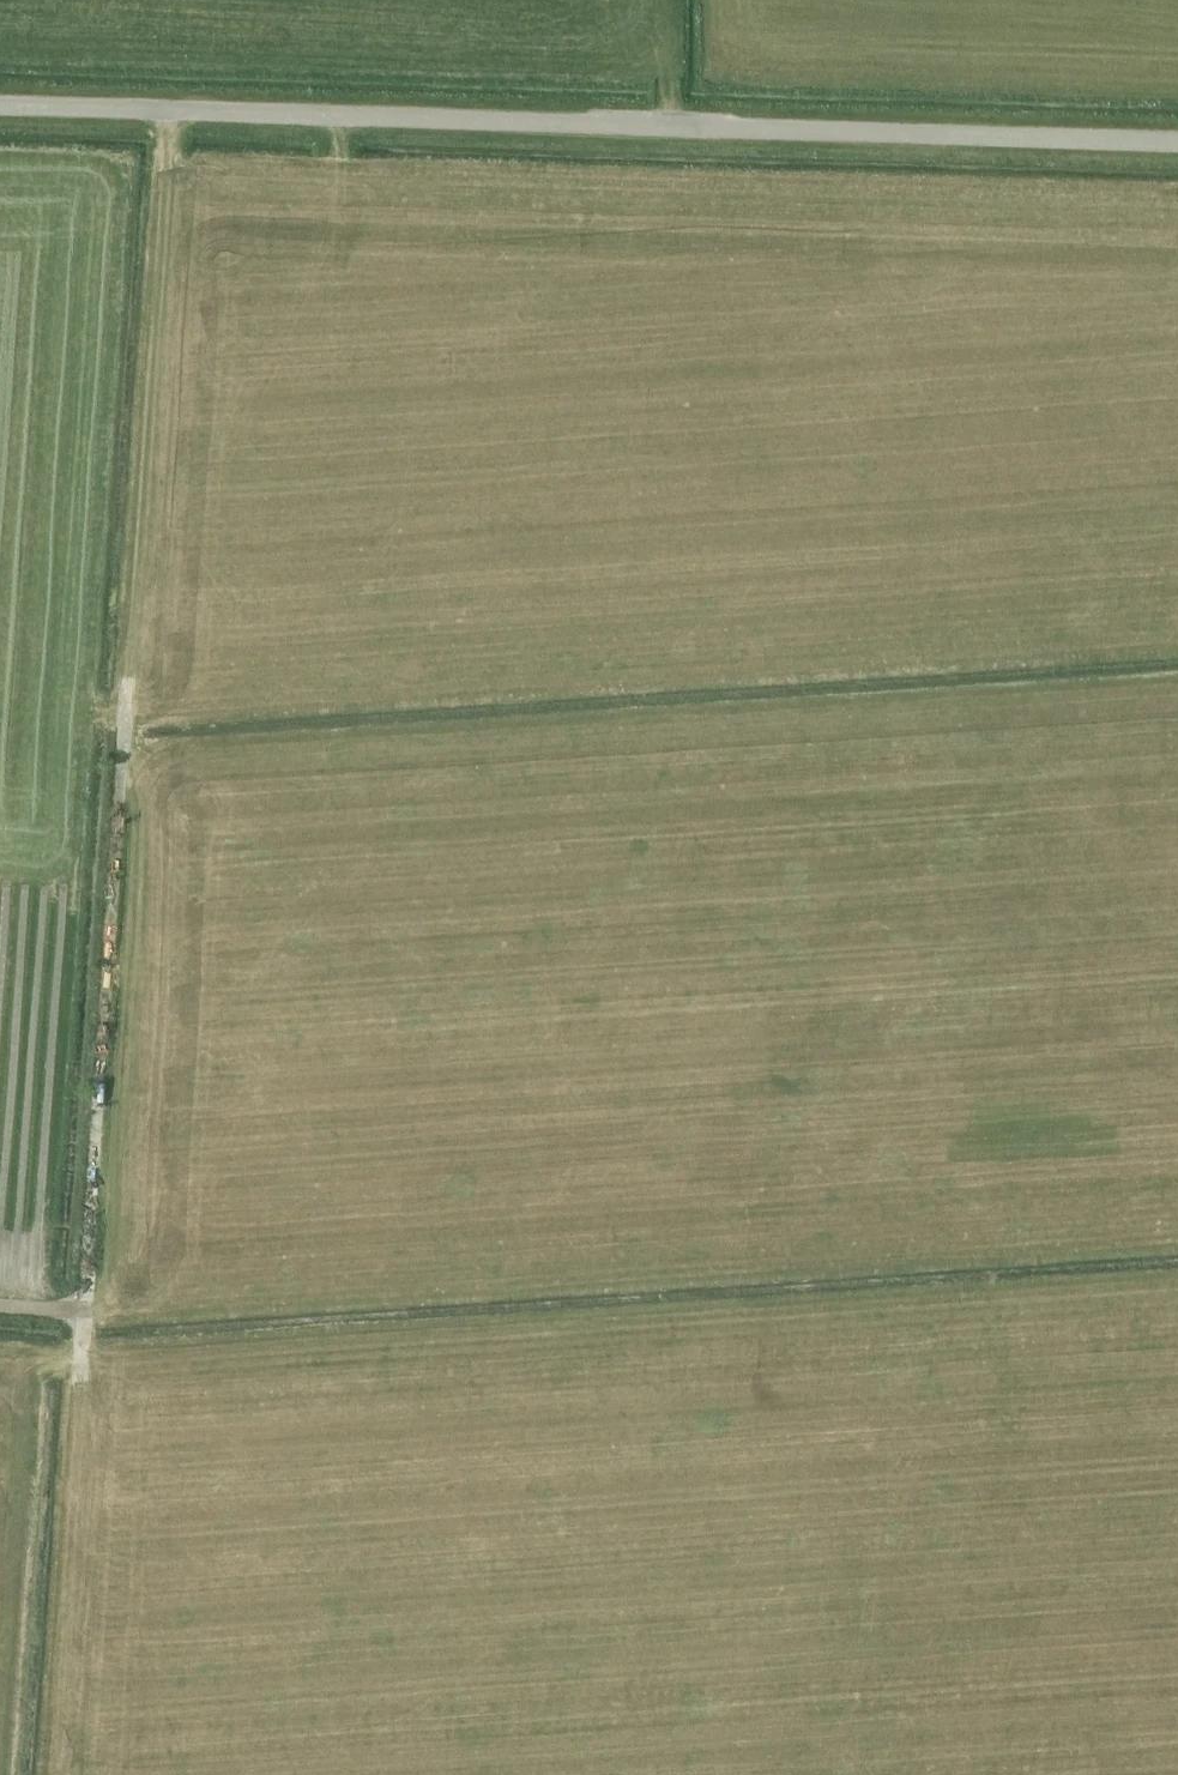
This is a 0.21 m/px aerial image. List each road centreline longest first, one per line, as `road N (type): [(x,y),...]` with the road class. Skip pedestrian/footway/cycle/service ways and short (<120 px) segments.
road 1 (unclassified): [(1177,139),(0,104)]

